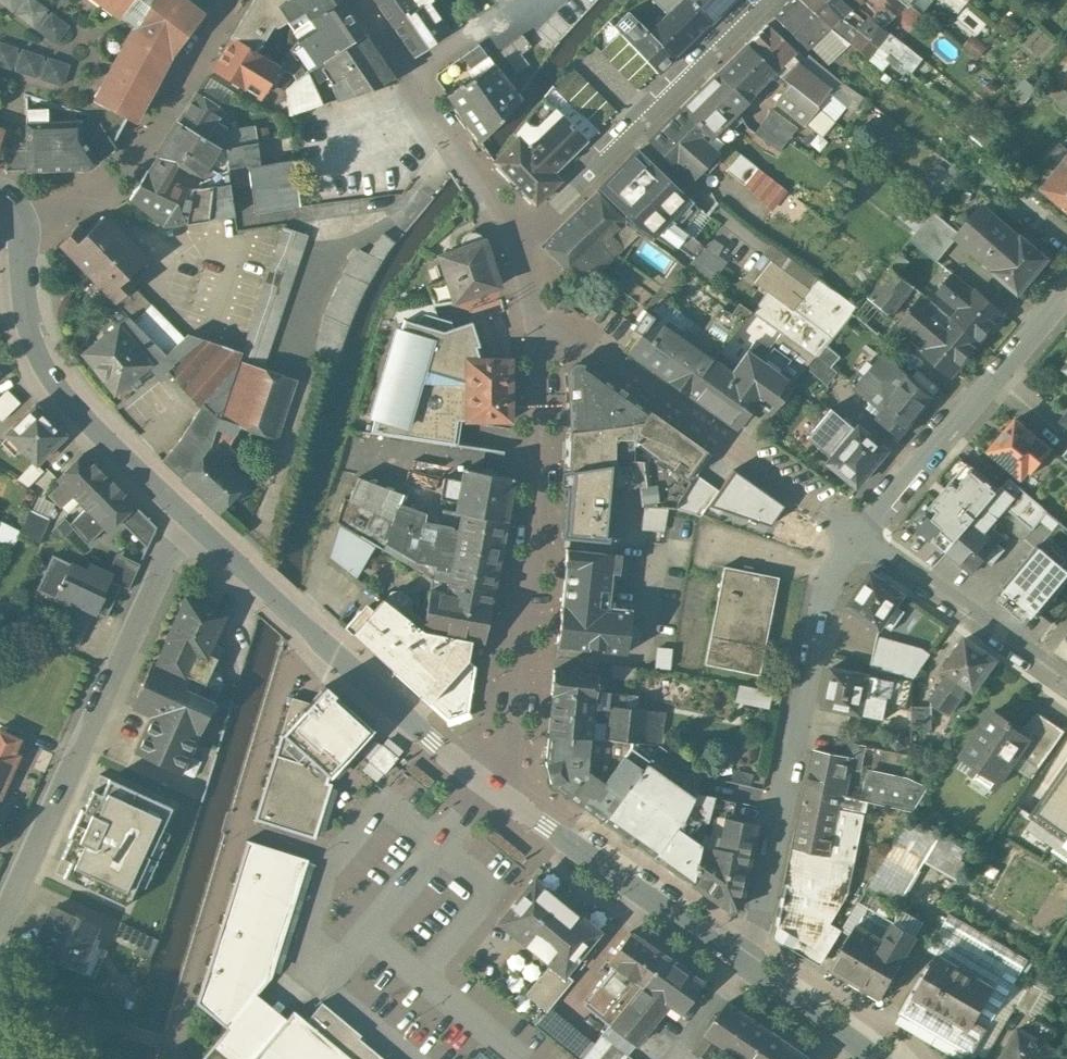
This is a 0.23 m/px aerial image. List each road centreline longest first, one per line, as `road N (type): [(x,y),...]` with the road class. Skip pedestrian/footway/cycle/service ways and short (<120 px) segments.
road 1 (residential): [(484,780),(503,754),(531,562),(541,454),(534,330)]
road 2 (residential): [(0,931),(172,548),(192,522)]
road 3 (residential): [(740,961),(751,939),(827,585),(857,533)]
road 4 (residential): [(484,780),(192,522)]
road 5 (residential): [(534,330),(563,331),(857,533)]
road 6 (residential): [(763,0),(514,240)]
road 7 (residential): [(857,533),(1066,288)]
road 8 (residential): [(514,240),(421,87),(532,0)]
road 9 (residential): [(484,780),(740,961)]
road 10 (residential): [(192,522),(85,419),(44,366),(24,292)]
road 11 (residential): [(857,533),(1066,685)]
road 12 (residential): [(740,961),(873,1058)]

